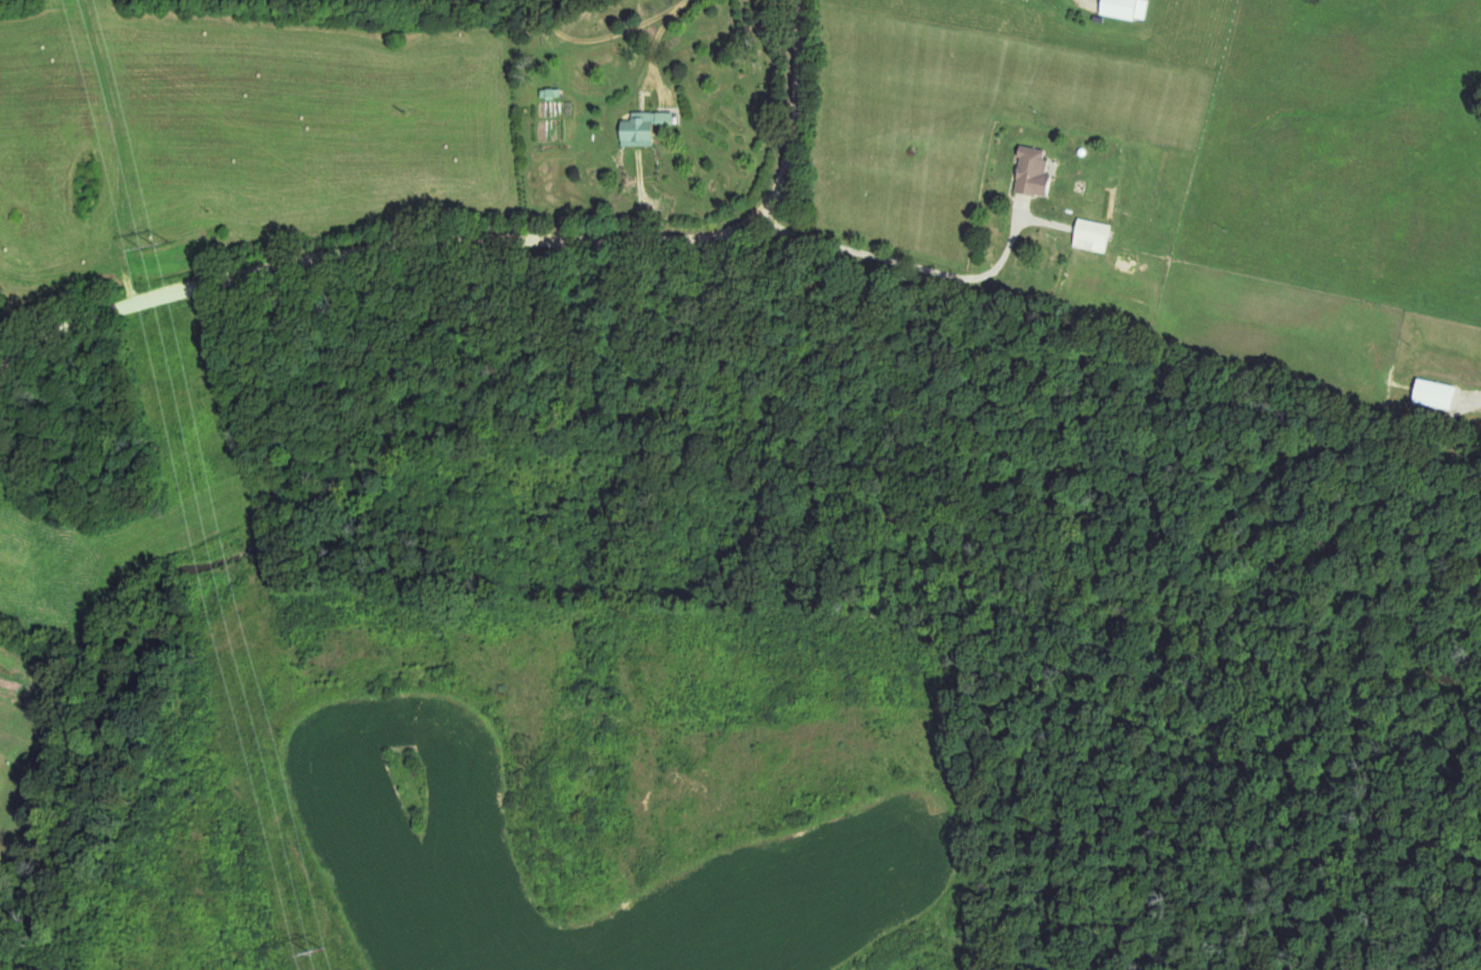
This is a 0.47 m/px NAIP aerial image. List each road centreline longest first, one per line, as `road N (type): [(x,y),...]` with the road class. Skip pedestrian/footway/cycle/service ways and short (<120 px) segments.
road 1 (residential): [(0,366),(9,353),(93,312),(355,245),(524,232),(739,231),(776,201),(798,114),(800,0)]

